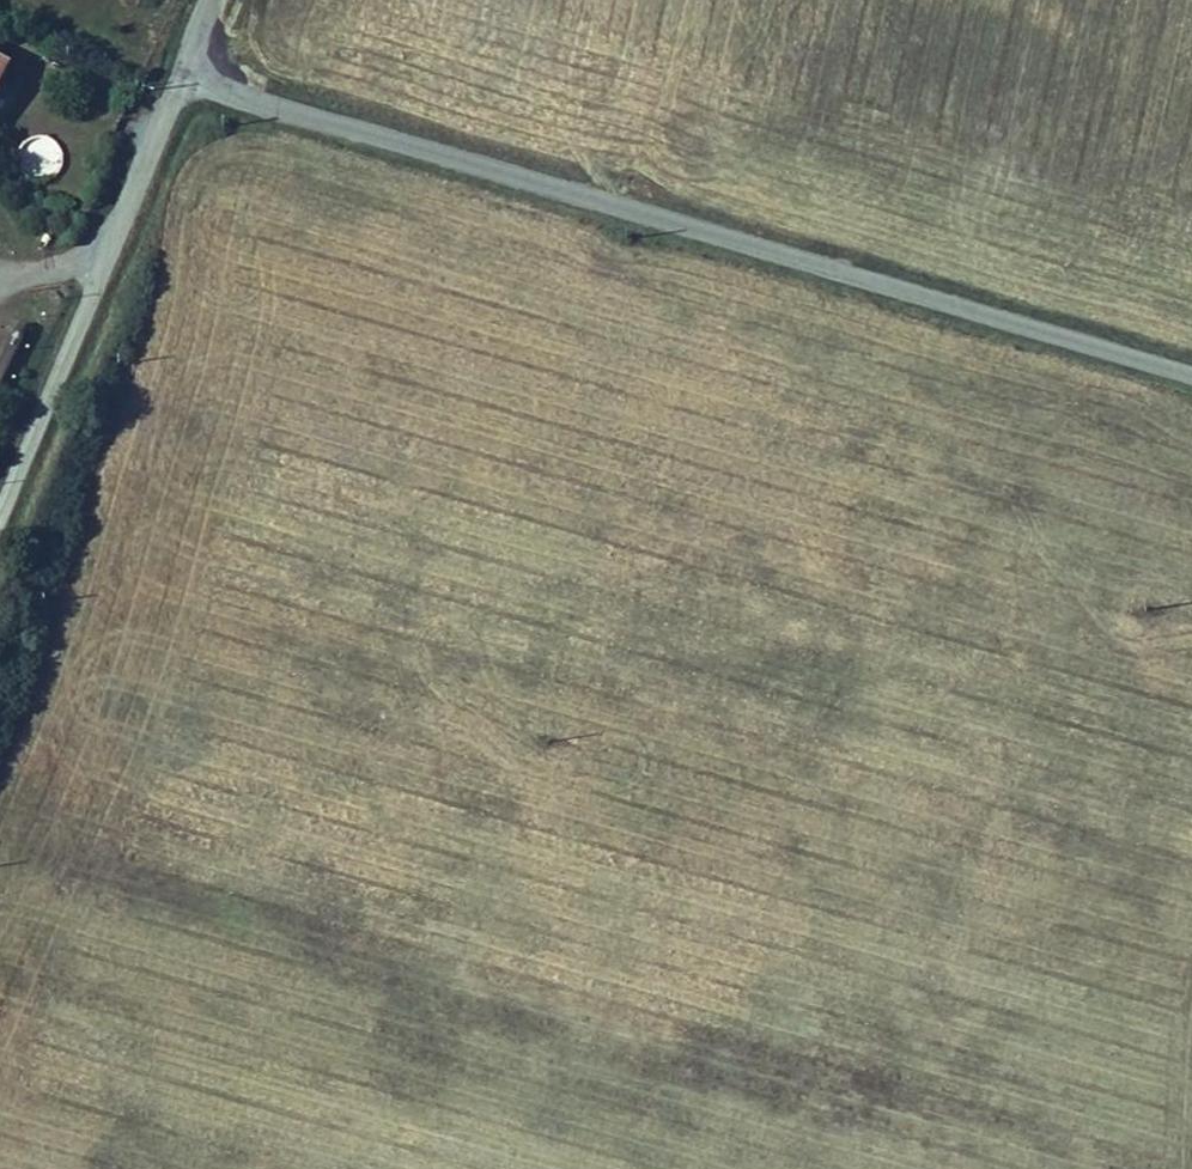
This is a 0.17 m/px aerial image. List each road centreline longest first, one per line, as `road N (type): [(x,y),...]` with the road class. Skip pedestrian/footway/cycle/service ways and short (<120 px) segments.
road 1 (unclassified): [(1191,369),(182,69)]
road 2 (unclassified): [(182,69),(0,511)]

